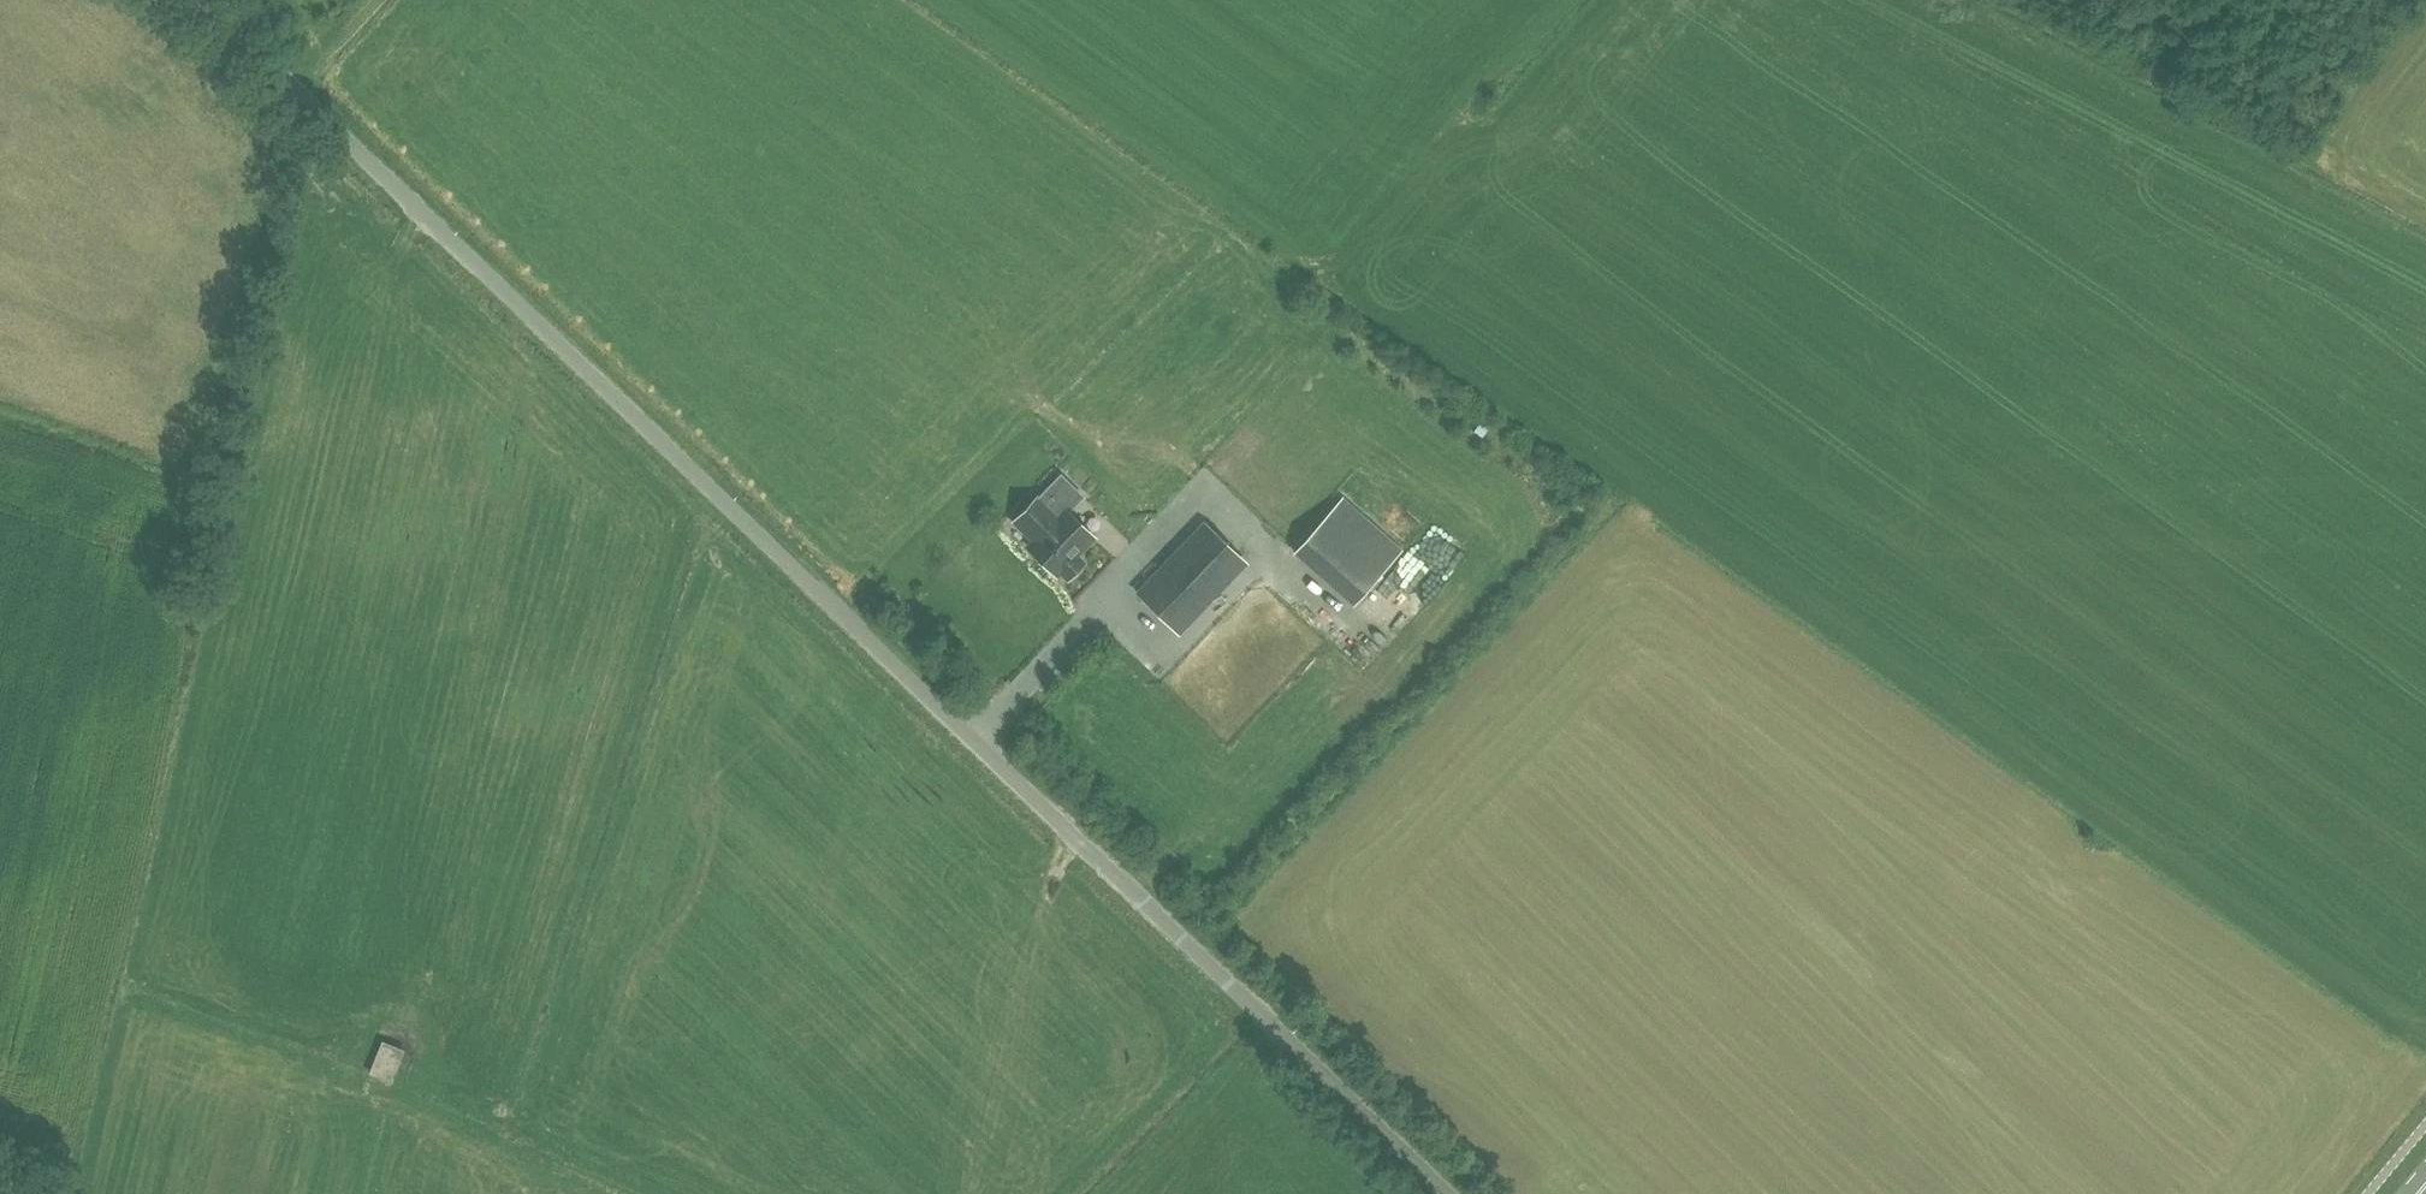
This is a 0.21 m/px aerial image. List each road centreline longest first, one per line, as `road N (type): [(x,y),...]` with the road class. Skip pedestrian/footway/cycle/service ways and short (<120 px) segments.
road 1 (unclassified): [(1422,1193),(195,0)]

